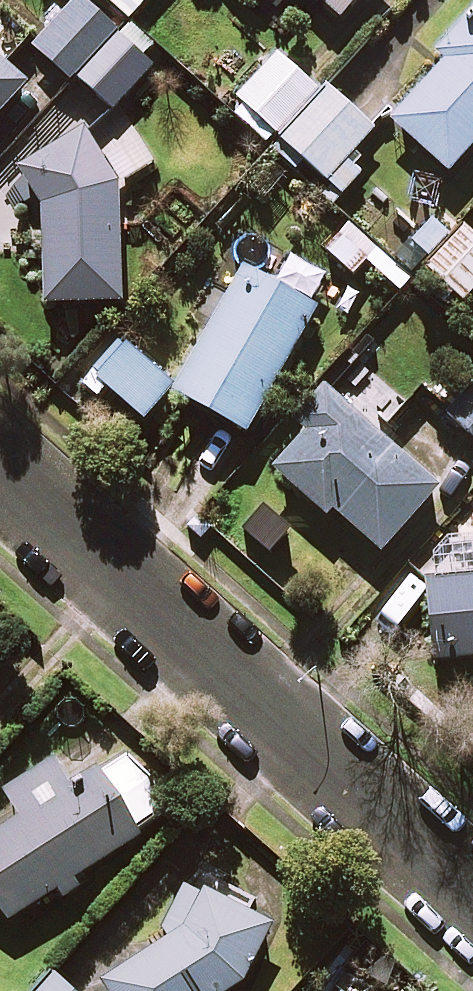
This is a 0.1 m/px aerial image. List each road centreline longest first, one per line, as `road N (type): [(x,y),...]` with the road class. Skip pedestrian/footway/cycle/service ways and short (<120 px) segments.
road 1 (residential): [(0,468),(472,897)]

